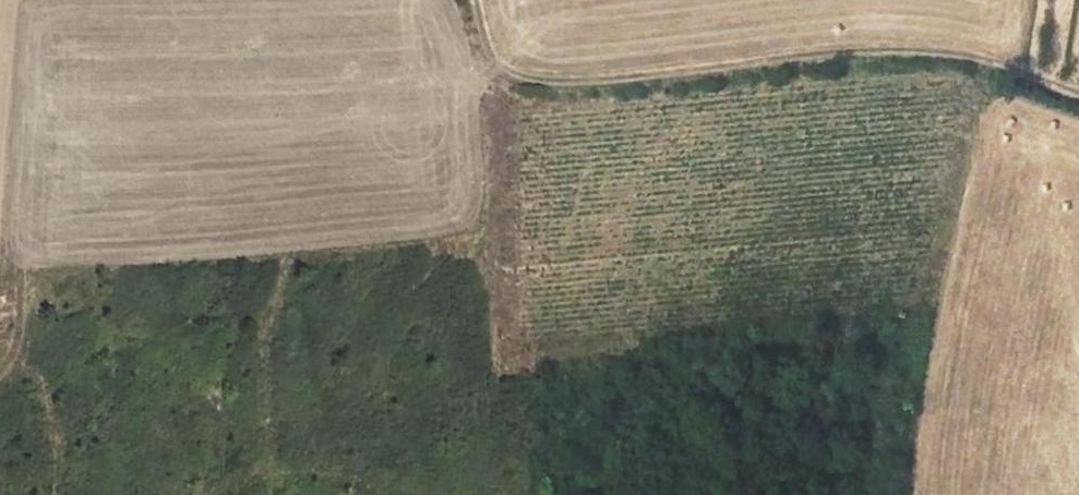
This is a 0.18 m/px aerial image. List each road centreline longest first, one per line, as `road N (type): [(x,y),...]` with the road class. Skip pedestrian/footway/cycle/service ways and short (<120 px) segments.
road 1 (track): [(478,0),(493,59),(526,77),(612,76),(857,47),(998,59),(1078,93)]

